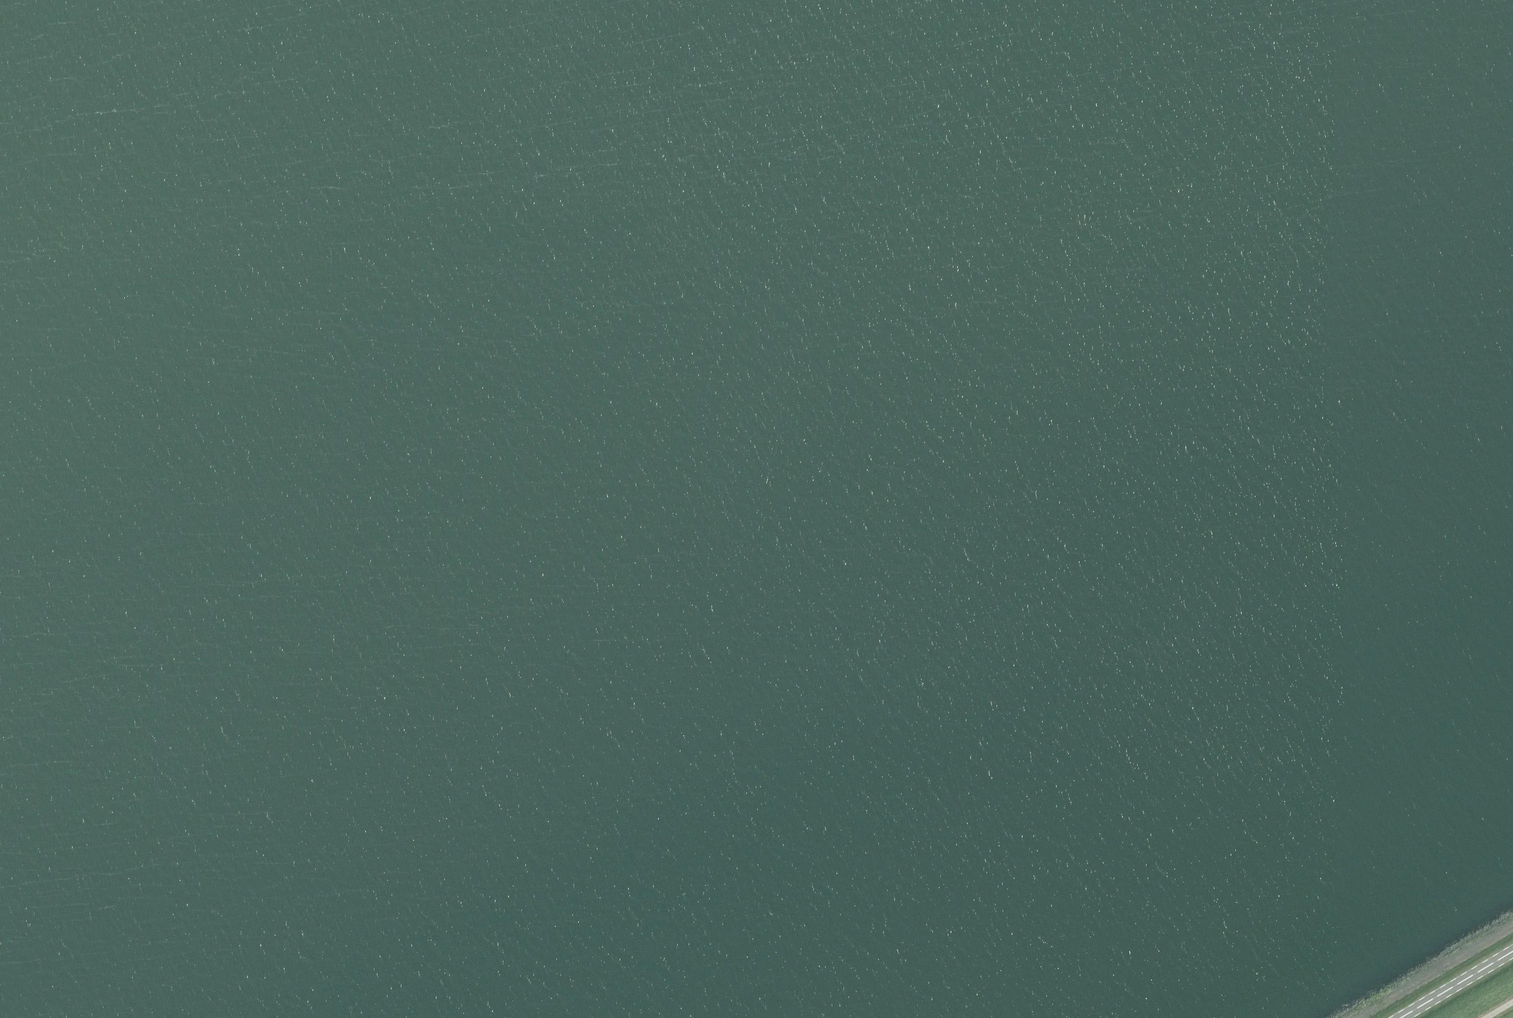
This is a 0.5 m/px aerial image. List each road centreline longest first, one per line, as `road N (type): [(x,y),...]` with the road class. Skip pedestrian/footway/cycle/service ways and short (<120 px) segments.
road 1 (secondary): [(1399,1017),(1512,951)]

